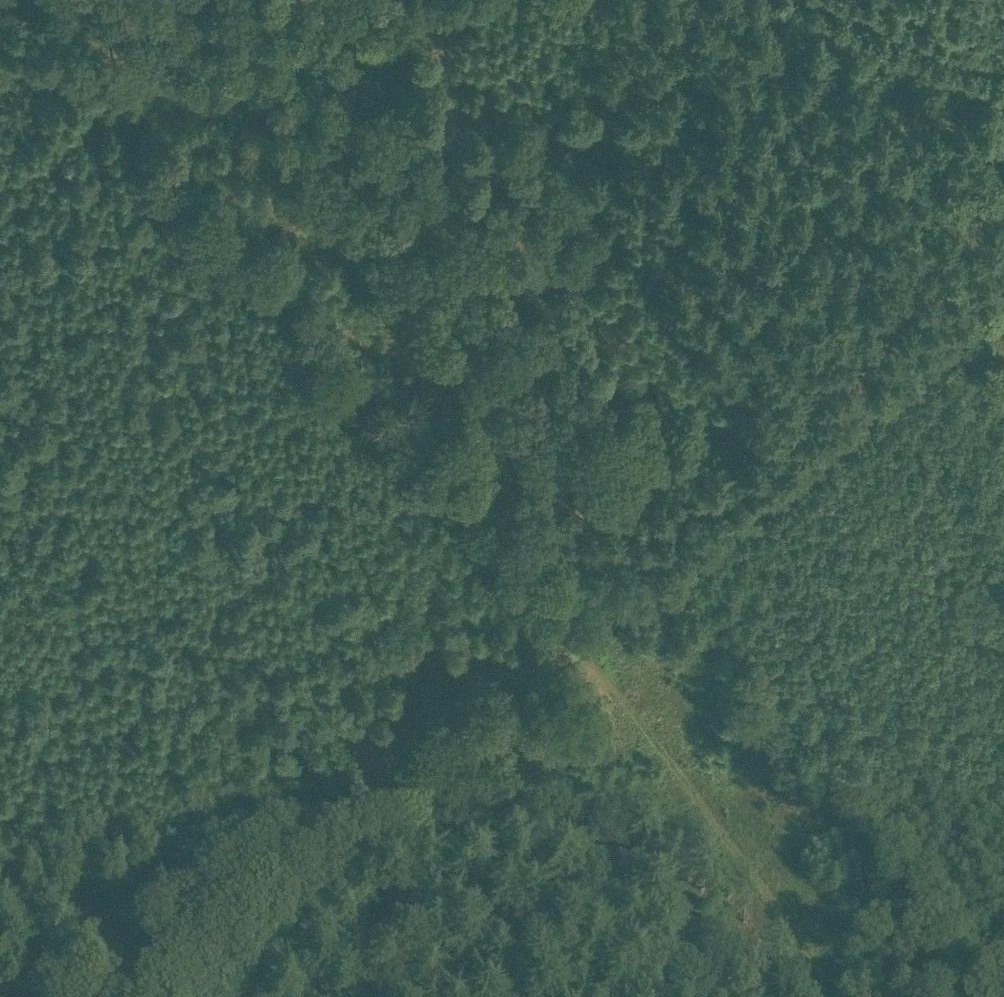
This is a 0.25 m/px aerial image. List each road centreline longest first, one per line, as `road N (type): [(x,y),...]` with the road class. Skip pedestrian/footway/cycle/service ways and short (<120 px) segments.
road 1 (track): [(577,645),(1003,304)]
road 2 (track): [(817,0),(1003,73)]

